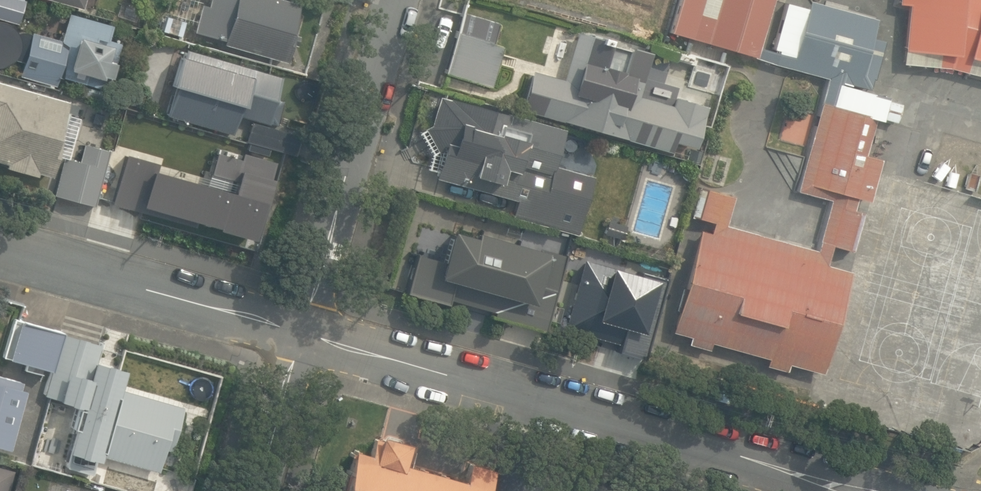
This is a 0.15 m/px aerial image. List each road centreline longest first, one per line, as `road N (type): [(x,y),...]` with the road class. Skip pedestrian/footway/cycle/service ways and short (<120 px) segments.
road 1 (residential): [(307,333),(861,490)]
road 2 (residential): [(396,0),(307,333)]
road 3 (residential): [(0,244),(307,333)]
road 4 (residential): [(307,333),(263,490)]

